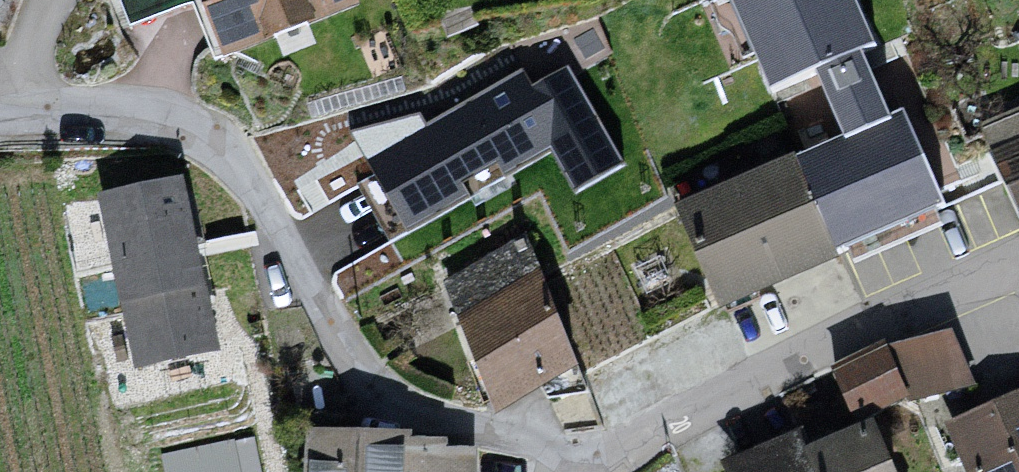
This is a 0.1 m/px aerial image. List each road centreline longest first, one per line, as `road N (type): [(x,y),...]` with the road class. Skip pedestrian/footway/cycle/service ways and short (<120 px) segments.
road 1 (unclassified): [(576,469),(378,388),(327,318),(253,185),(219,150),(152,123),(28,114)]
road 2 (residential): [(1018,255),(576,469)]

